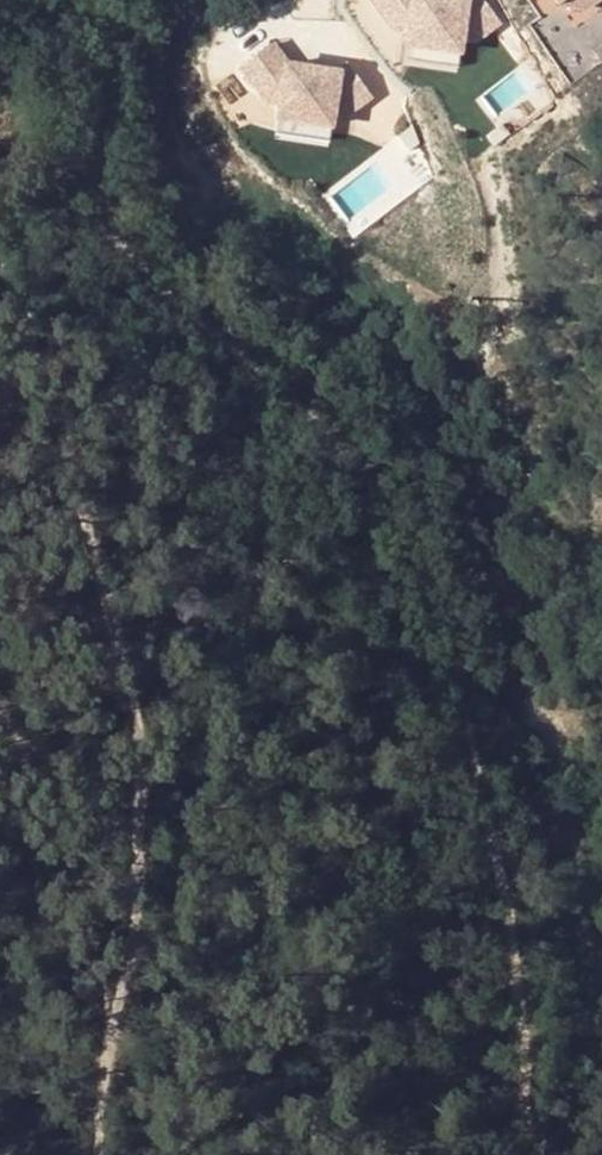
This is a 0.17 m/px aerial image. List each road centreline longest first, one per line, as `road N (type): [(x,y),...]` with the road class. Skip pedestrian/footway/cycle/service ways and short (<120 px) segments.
road 1 (track): [(0,154),(308,414),(392,511),(443,590),(499,875),(522,1053),(511,1154)]
road 2 (track): [(0,300),(146,553),(155,701),(102,1044),(101,1154)]

